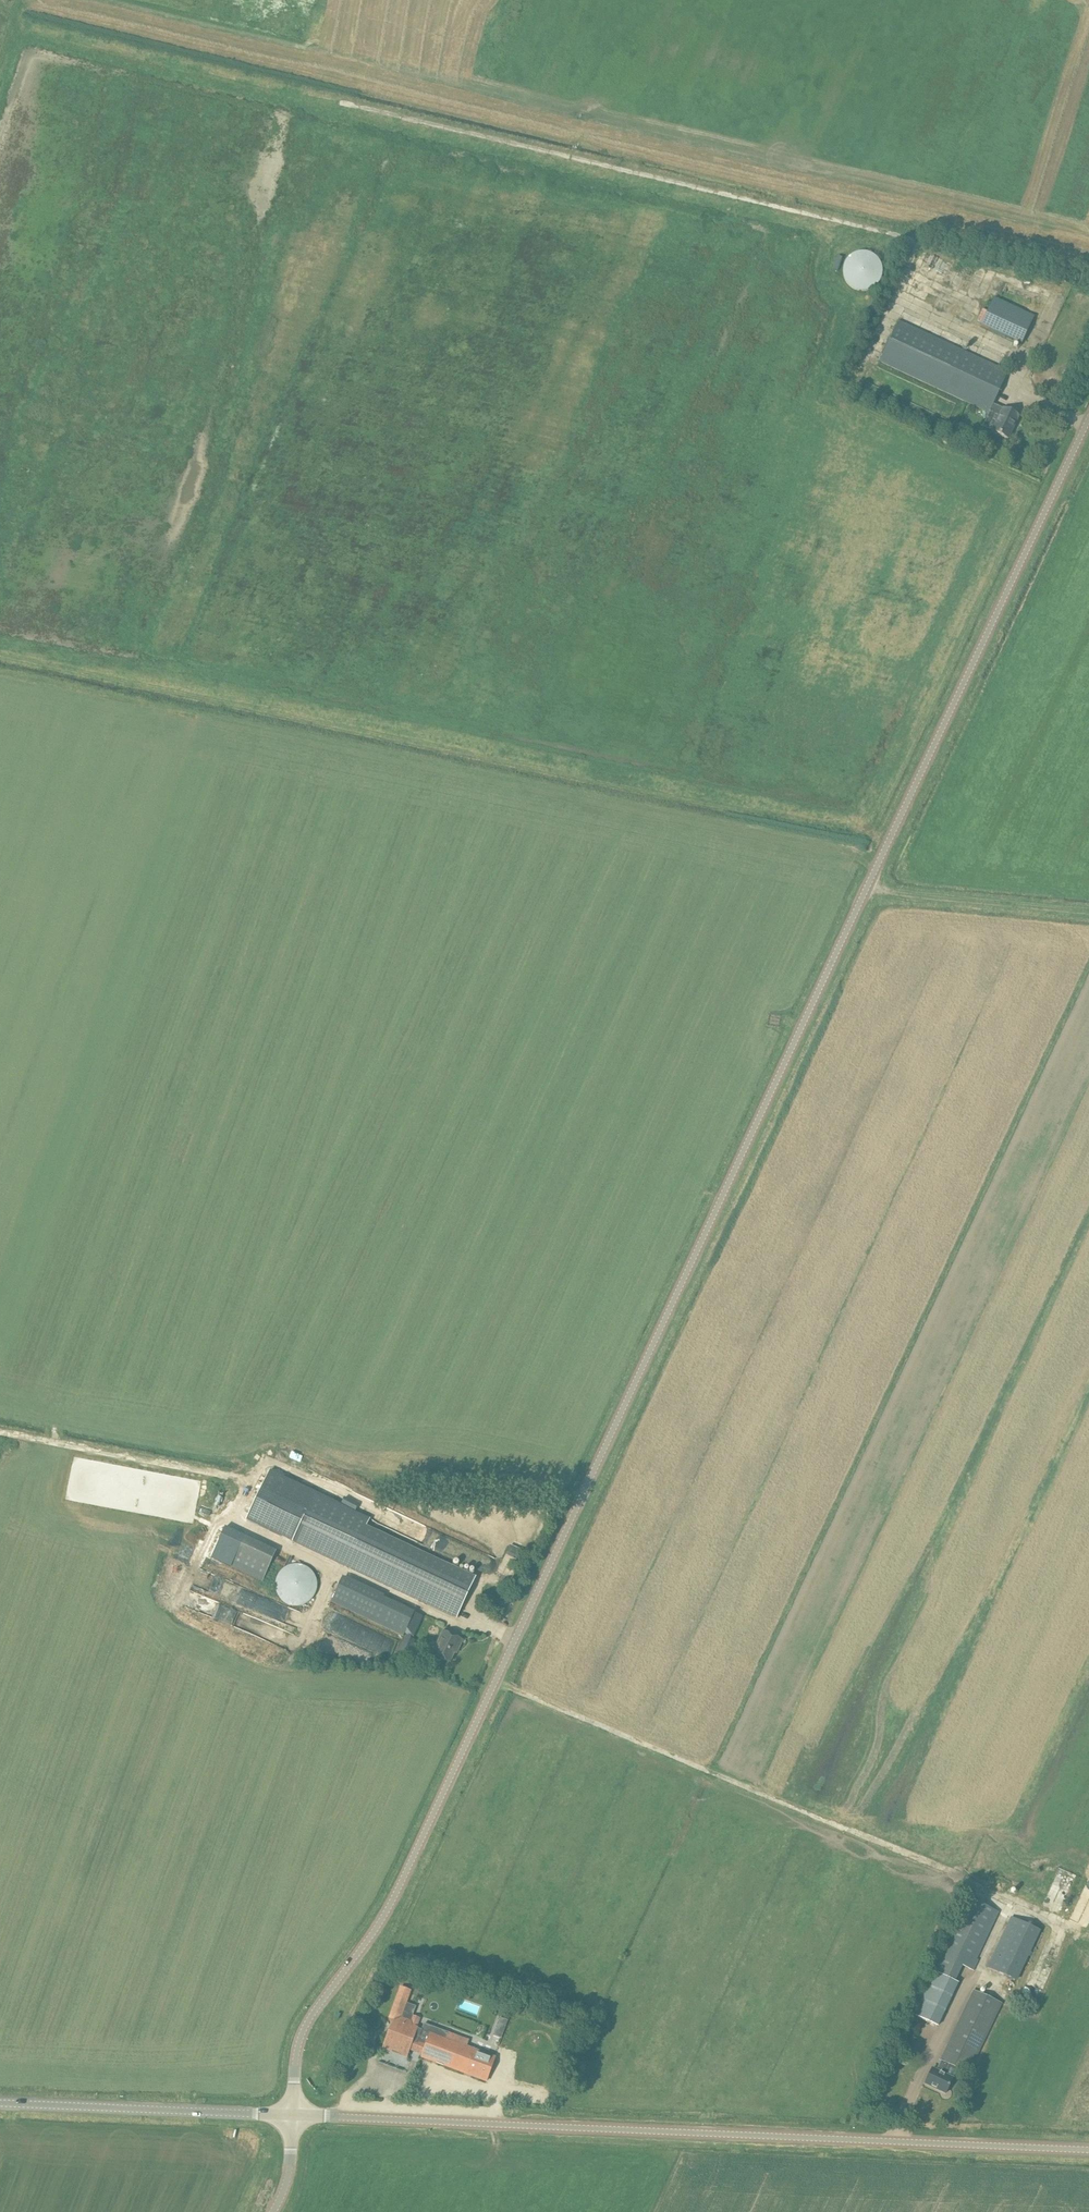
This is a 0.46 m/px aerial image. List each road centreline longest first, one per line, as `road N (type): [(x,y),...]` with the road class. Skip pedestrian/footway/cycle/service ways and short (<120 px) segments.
road 1 (tertiary): [(292,2115),(304,2030),(390,1904),(1088,420)]
road 2 (tertiary): [(1088,2150),(292,2115)]
road 3 (tertiary): [(292,2115),(0,2101)]
road 4 (track): [(868,887),(1088,908)]

